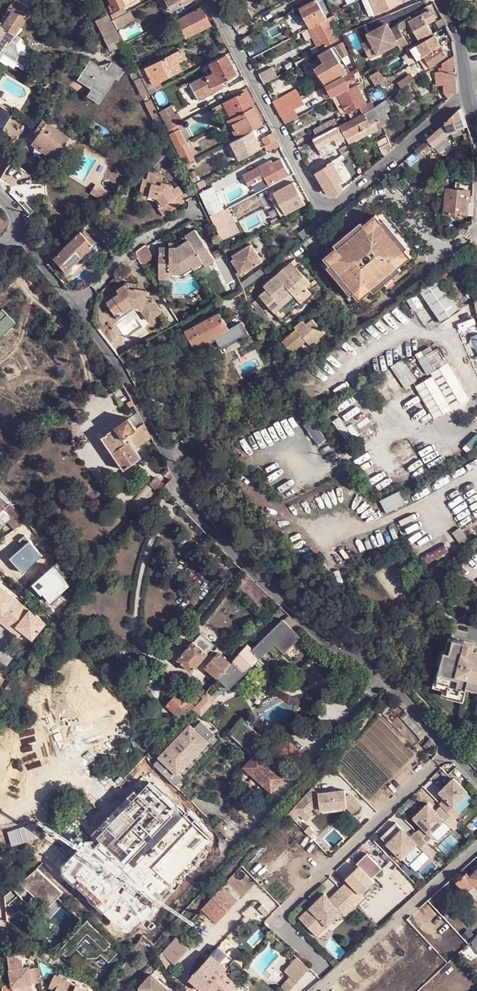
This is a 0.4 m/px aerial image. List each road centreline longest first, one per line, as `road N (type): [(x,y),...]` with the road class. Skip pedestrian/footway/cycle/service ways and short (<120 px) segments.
road 1 (unclassified): [(19,221),(113,357),(199,519),(331,647),(394,686),(476,777)]
road 2 (primary): [(476,284),(0,789)]
road 3 (residential): [(467,94),(323,213),(213,0)]

